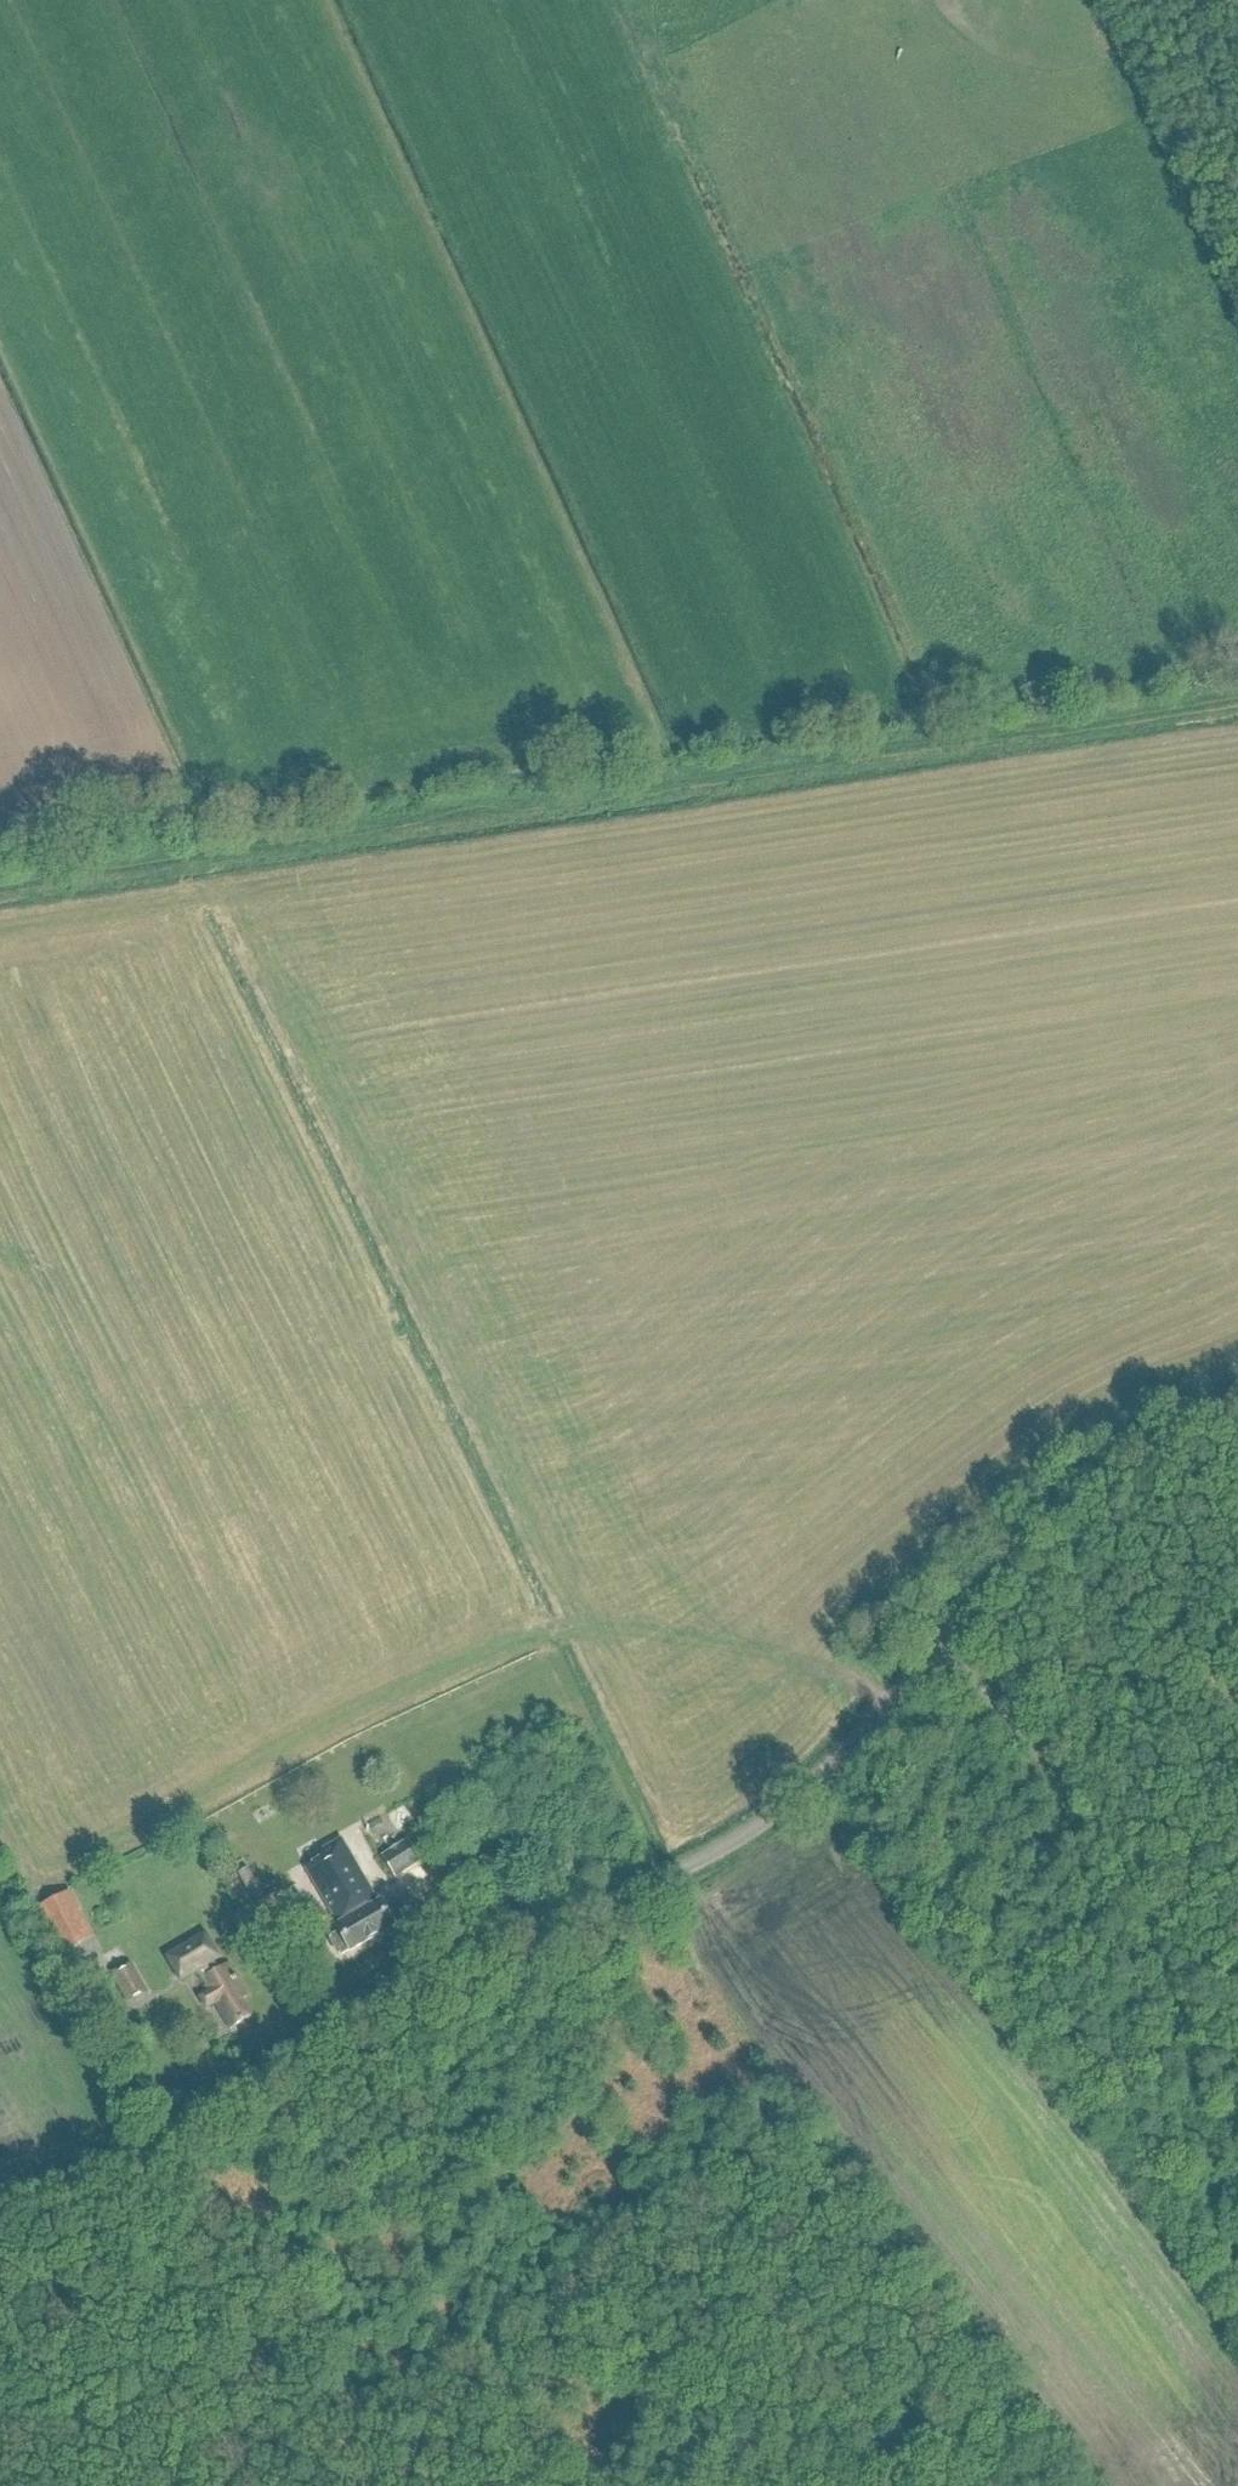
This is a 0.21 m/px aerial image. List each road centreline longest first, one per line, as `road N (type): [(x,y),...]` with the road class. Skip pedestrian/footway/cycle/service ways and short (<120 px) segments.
road 1 (unclassified): [(0,2214),(184,2127),(393,1993),(719,1851),(832,1766),(934,1644)]
road 2 (unclassified): [(934,1644),(1088,1811),(1237,1992)]
road 3 (unclassified): [(934,1644),(980,1581),(1071,1491),(1237,1400)]

